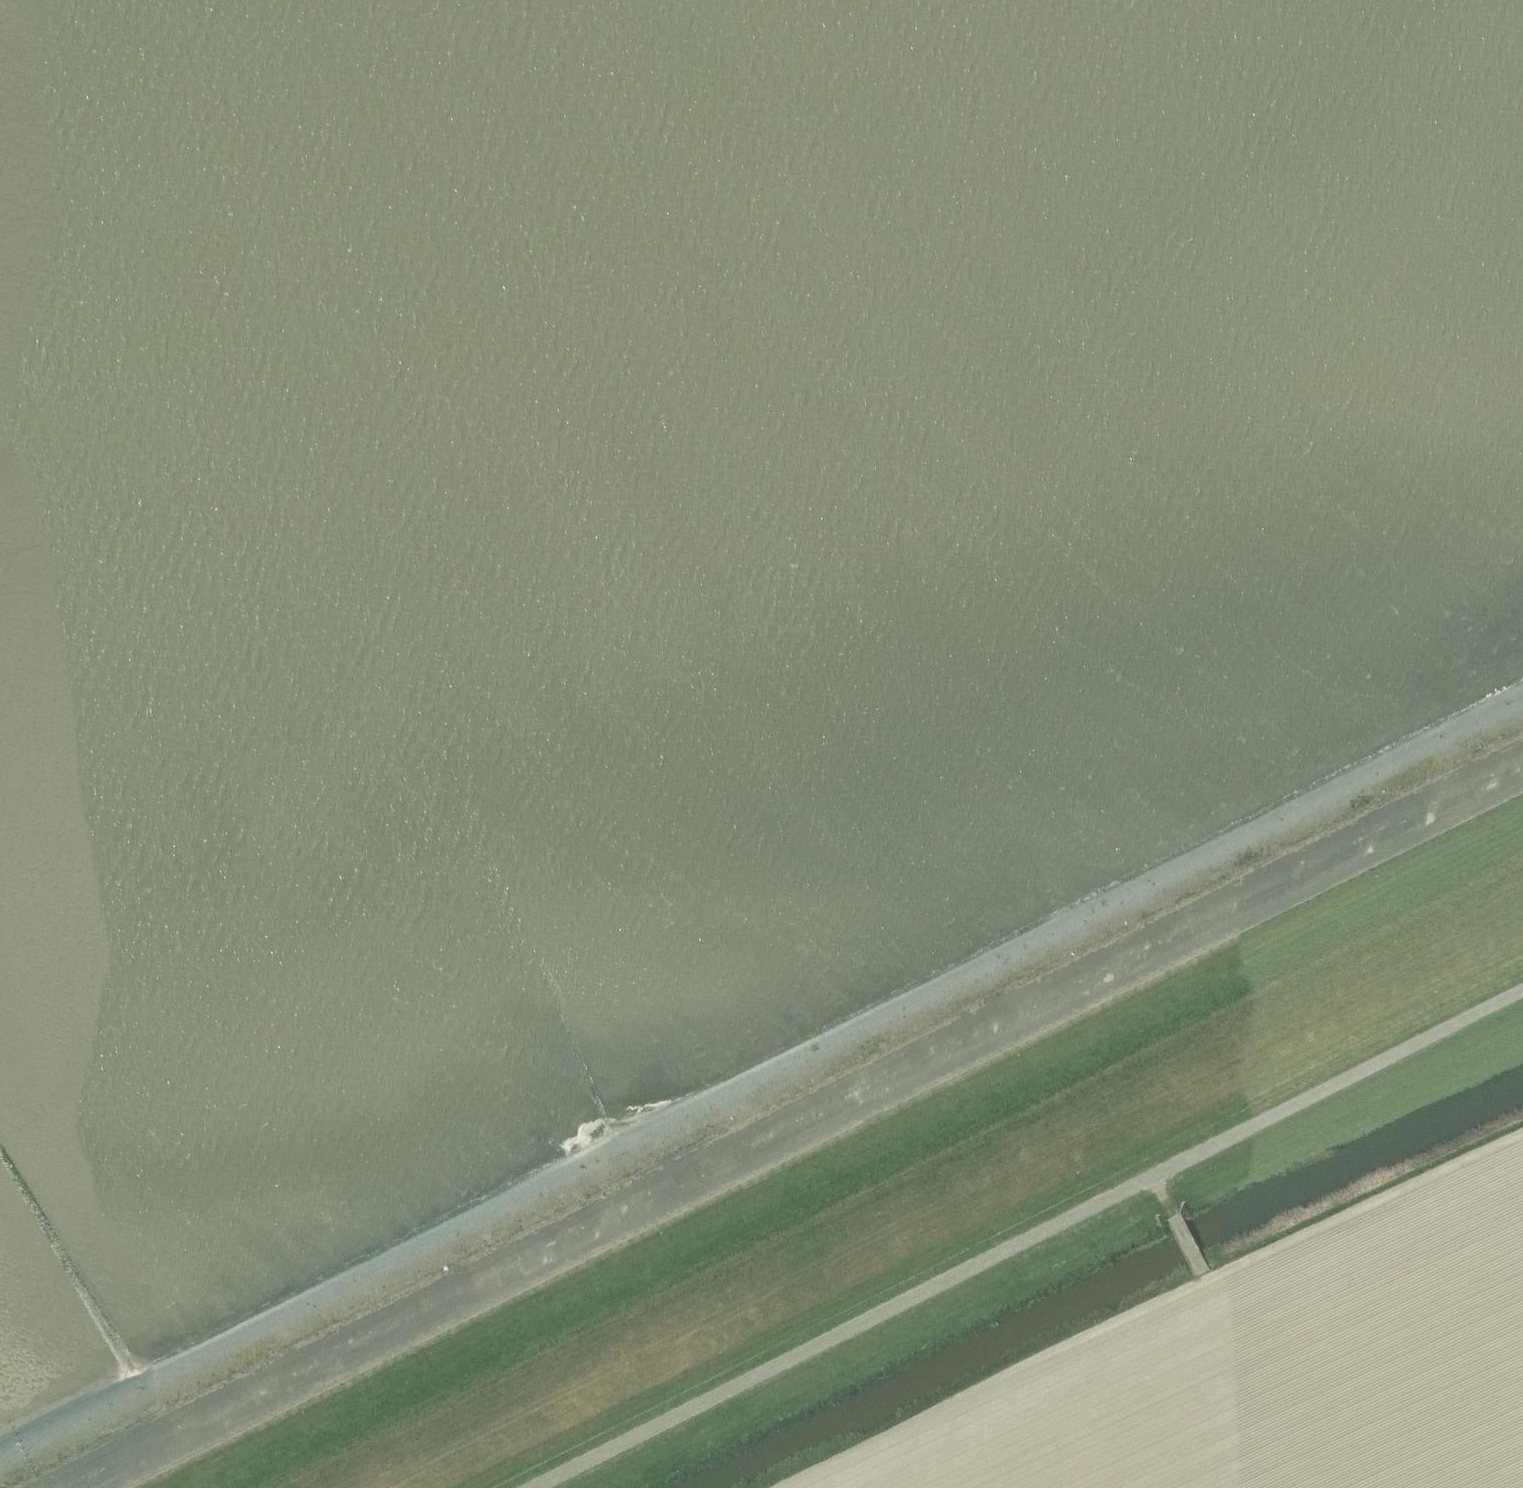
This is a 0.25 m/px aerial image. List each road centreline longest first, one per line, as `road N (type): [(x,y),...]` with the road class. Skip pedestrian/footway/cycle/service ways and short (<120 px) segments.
road 1 (unclassified): [(540,1487),(1522,990)]

